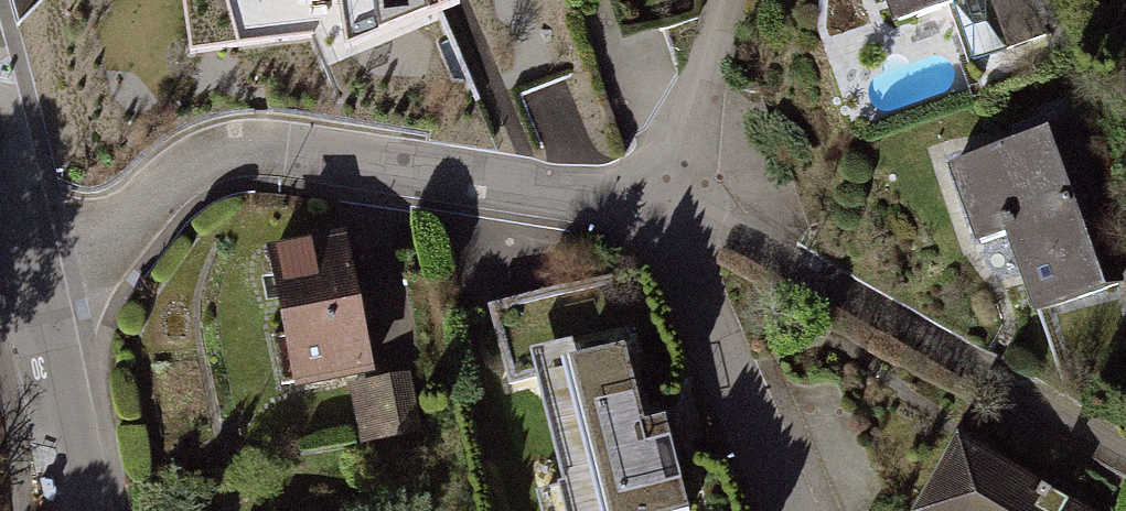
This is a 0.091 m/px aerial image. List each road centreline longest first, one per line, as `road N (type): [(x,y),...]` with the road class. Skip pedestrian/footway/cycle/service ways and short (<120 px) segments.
road 1 (residential): [(34,301),(114,239),(167,183),(223,153),(274,148),(600,189),(655,223)]
road 2 (residential): [(655,223),(789,510)]
road 3 (residential): [(735,0),(655,223)]
road 4 (residential): [(34,301),(78,510)]
road 5 (residential): [(0,150),(34,301)]

